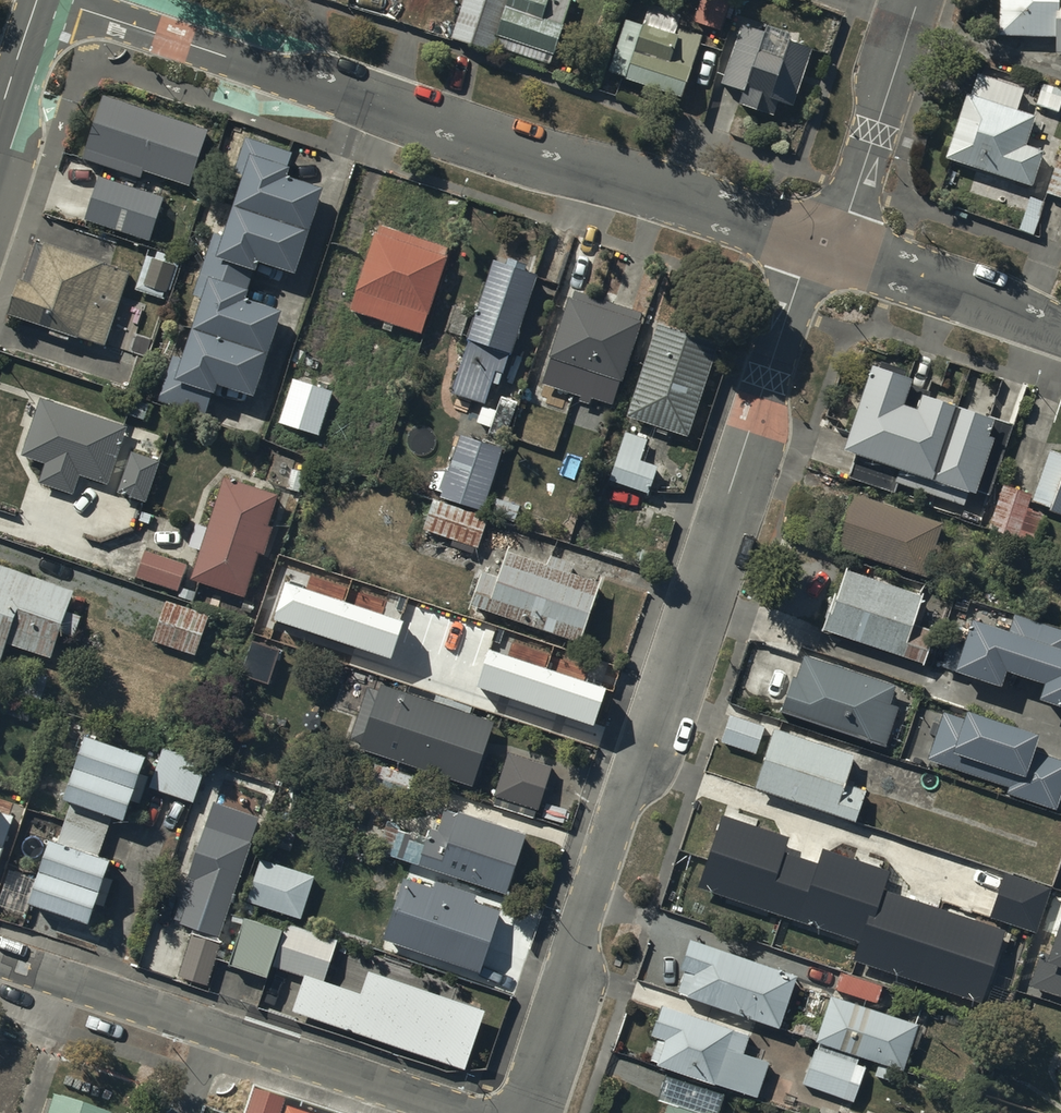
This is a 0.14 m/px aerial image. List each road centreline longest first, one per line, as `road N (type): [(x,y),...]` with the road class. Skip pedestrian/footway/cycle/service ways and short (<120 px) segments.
road 1 (residential): [(826,244),(789,311),(532,1112)]
road 2 (residential): [(55,0),(542,163),(639,179),(826,244)]
road 3 (residential): [(0,962),(476,1112)]
road 4 (residential): [(918,0),(849,211),(826,244)]
road 5 (residential): [(826,244),(983,297),(1060,337)]
road 6 (tertiary): [(37,0),(0,116)]

